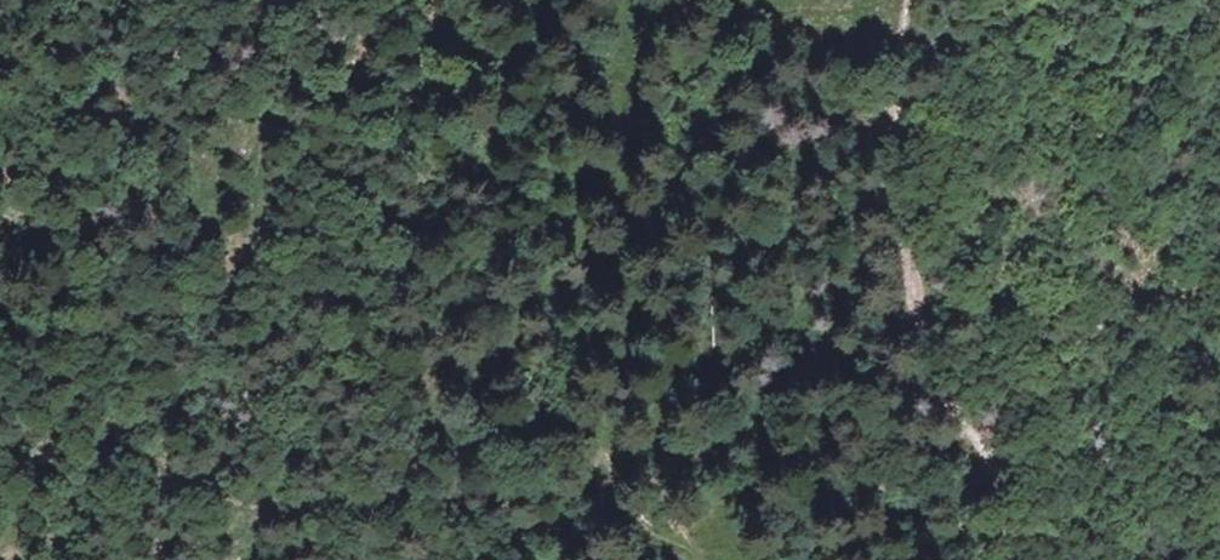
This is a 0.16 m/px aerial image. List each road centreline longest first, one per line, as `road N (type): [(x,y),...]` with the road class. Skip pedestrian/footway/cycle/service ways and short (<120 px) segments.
road 1 (track): [(0,340),(39,371),(49,404),(94,447),(171,480),(295,512),(416,483),(472,448),(540,443),(608,465),(707,559)]
road 2 (track): [(995,559),(994,449),(930,369),(894,181),(908,0)]
road 3 (track): [(19,559),(171,480)]

